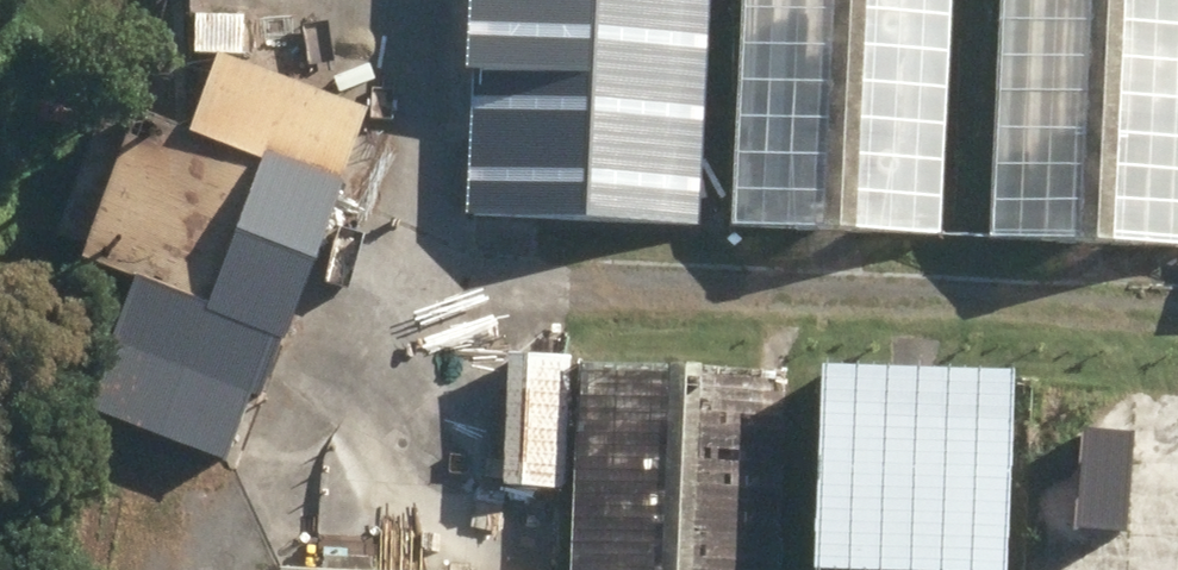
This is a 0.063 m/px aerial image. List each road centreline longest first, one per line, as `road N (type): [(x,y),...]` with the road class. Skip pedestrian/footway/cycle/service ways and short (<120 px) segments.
road 1 (track): [(421,269),(1142,305),(1177,322)]
road 2 (track): [(249,569),(396,345),(421,269),(442,0)]

